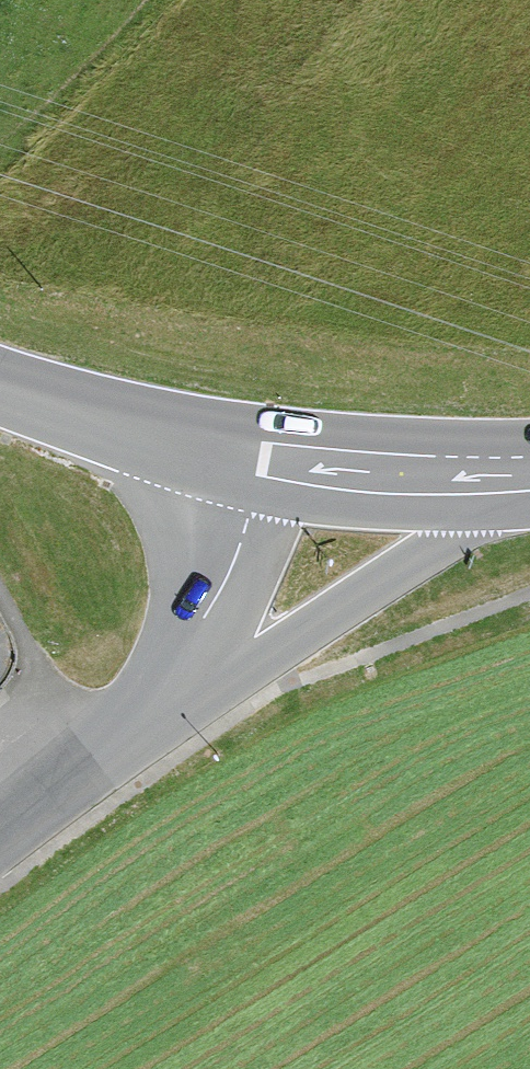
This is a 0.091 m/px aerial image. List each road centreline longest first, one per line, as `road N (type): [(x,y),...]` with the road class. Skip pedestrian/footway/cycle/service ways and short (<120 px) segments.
road 1 (tertiary): [(159,724),(517,493)]
road 2 (secondary): [(264,472),(154,444),(0,387)]
road 3 (tertiary): [(264,472),(159,724)]
road 4 (secondary): [(517,493),(387,491),(264,472)]
road 5 (tertiary): [(159,724),(0,850)]

